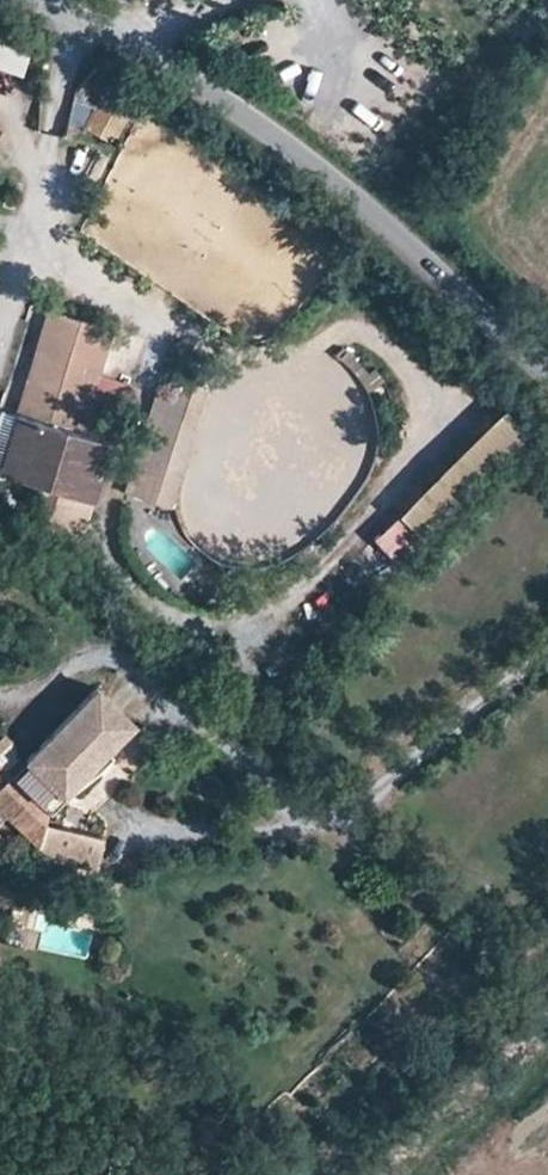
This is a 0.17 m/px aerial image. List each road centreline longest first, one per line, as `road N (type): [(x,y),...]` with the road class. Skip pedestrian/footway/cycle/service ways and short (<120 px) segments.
road 1 (unclassified): [(29,0),(152,58),(355,196),(547,371)]

